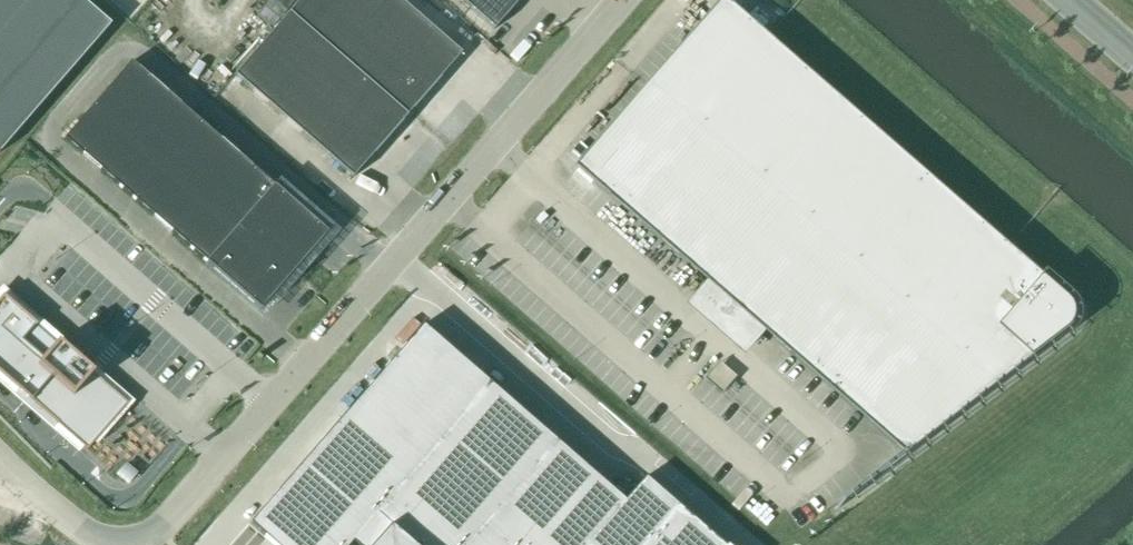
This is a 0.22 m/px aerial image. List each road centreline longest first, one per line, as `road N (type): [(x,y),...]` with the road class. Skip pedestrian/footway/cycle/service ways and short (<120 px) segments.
road 1 (unclassified): [(621,0),(274,403),(161,528),(132,544)]
road 2 (unclassified): [(122,544),(85,531),(0,461)]

